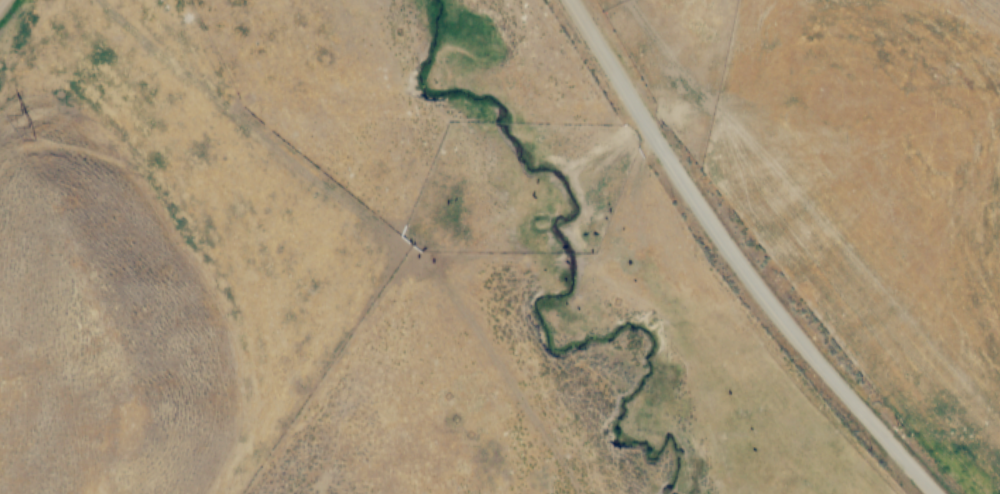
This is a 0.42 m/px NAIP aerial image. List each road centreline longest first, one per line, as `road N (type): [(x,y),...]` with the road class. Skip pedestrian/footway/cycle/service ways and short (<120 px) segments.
road 1 (residential): [(936,493),(734,258),(571,0)]

